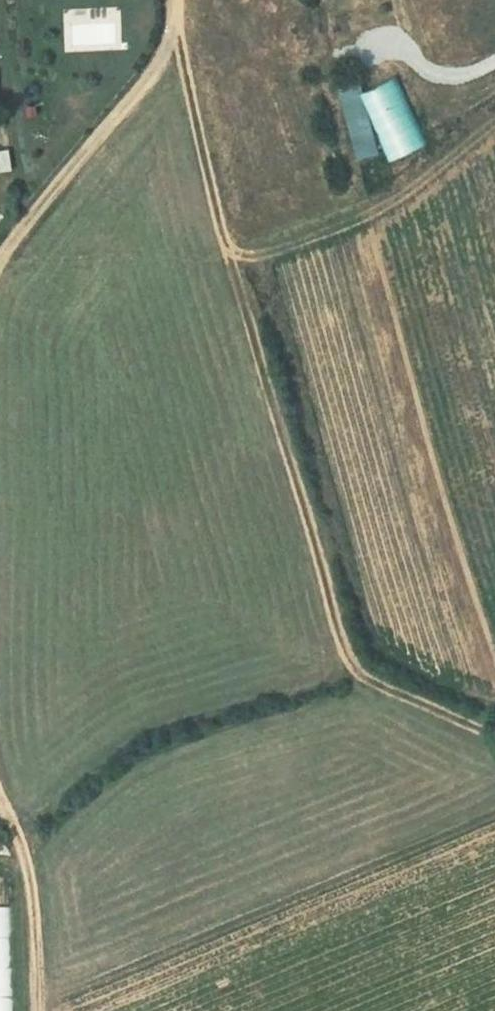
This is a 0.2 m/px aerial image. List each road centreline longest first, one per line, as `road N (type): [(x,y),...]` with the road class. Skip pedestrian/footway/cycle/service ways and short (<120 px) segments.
road 1 (track): [(176,29),(353,676),(494,744)]
road 2 (track): [(173,0),(176,29),(137,89),(0,255)]
road 3 (track): [(0,812),(23,863),(35,1010)]

